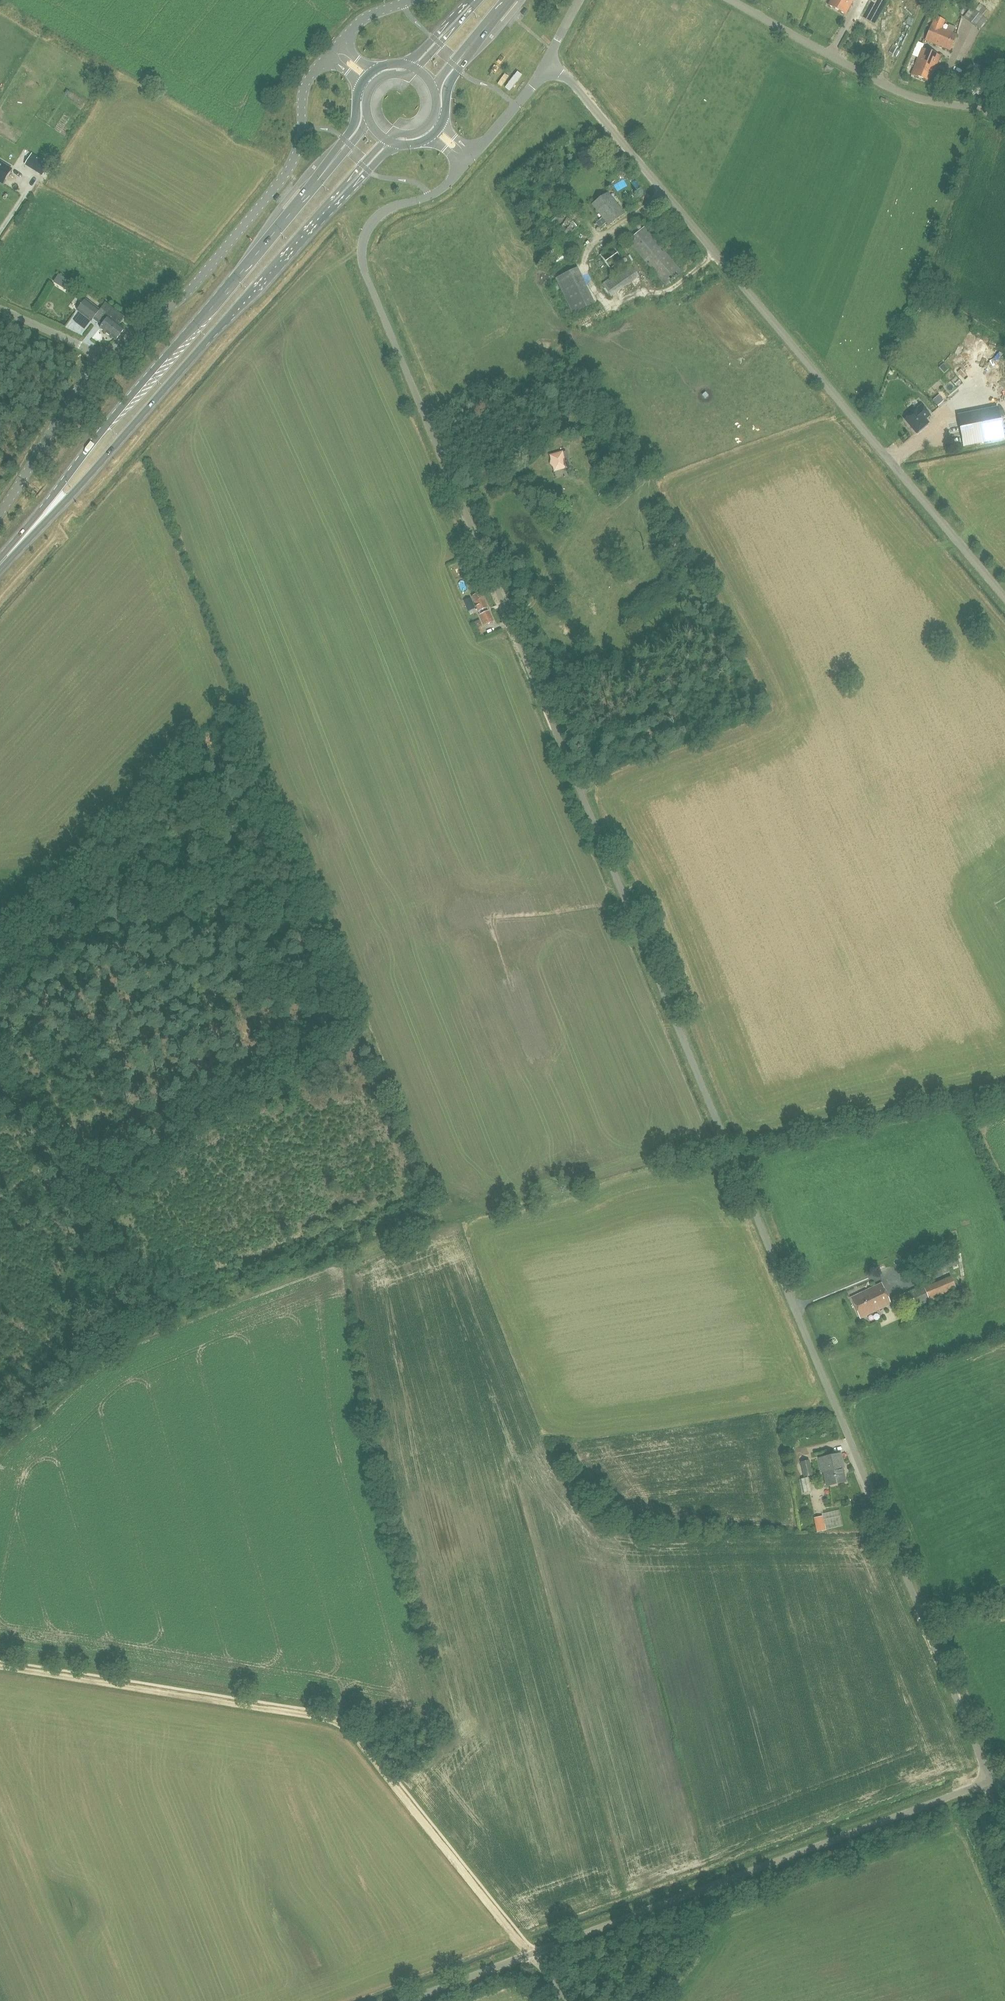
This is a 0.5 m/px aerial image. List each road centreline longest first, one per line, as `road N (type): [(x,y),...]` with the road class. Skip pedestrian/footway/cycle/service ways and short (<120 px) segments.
road 1 (unclassified): [(991,1781),(366,275),(363,245),(372,222),(440,191),(468,160)]
road 2 (unclassified): [(1004,597),(572,82),(547,62)]
road 3 (track): [(0,1666),(333,1721),(532,1955)]
road 4 (unclassified): [(532,1955),(991,1781)]
road 5 (primary): [(317,180),(95,439),(8,555)]
road 6 (primary): [(8,555),(91,476),(332,199)]
road 7 (unclassified): [(106,360),(193,290),(286,177),(309,79),(334,50)]
road 8 (unclassified): [(1004,122),(893,90),(732,0)]
road 9 (unclassified): [(0,515),(106,360)]
road 10 (unclassified): [(407,2000),(532,1955)]
road 11 (unclassified): [(468,160),(547,62)]

